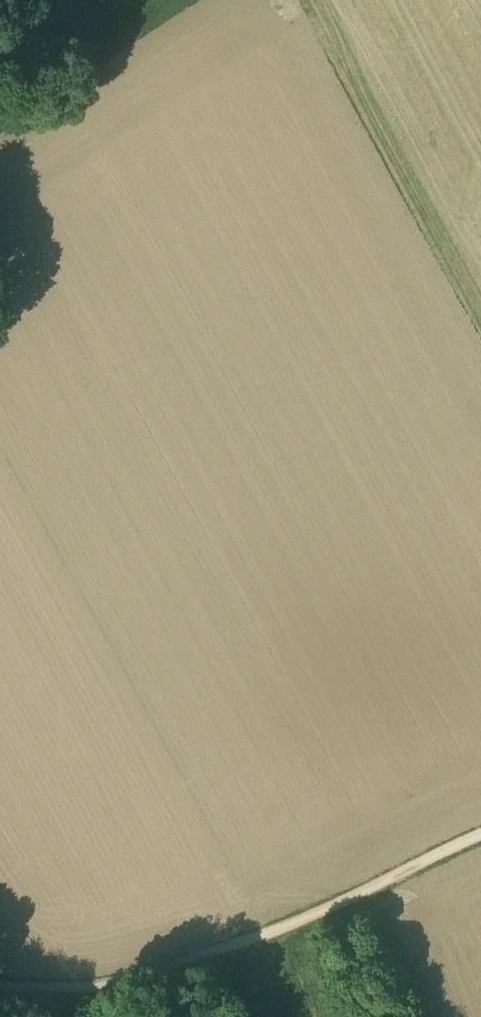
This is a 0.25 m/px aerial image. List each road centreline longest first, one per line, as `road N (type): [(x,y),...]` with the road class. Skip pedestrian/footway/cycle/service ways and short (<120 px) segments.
road 1 (track): [(0,976),(127,977),(282,930),(480,835)]

